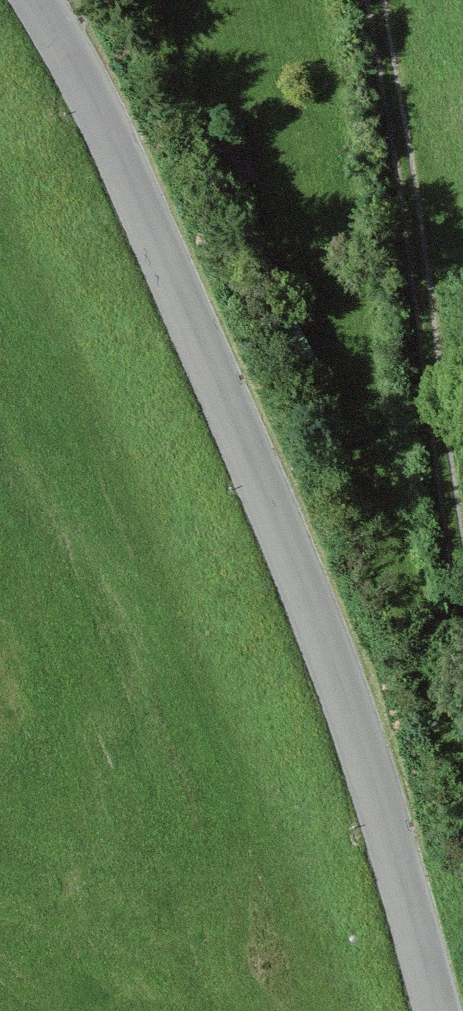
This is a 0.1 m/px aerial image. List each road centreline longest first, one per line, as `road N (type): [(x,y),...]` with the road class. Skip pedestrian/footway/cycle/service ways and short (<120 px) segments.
road 1 (tertiary): [(38,0),(140,181),(298,573),(435,1010)]
road 2 (track): [(462,606),(387,0)]

